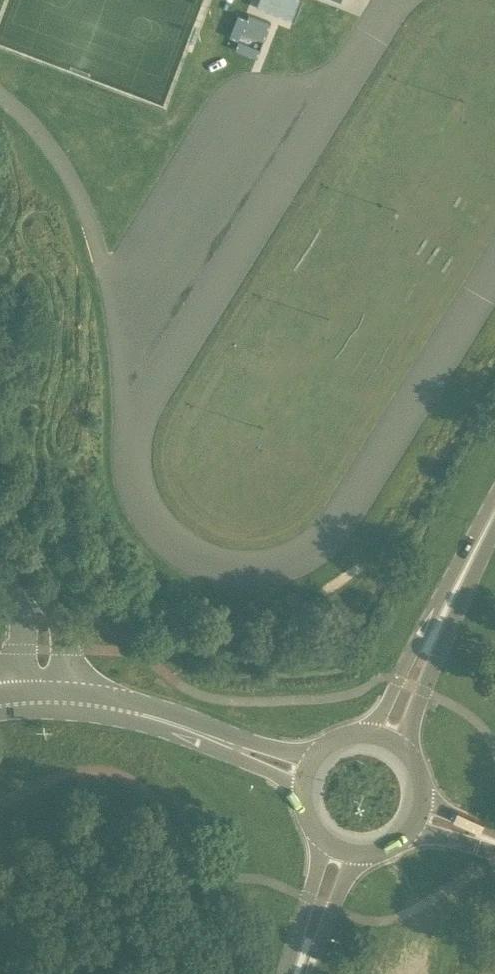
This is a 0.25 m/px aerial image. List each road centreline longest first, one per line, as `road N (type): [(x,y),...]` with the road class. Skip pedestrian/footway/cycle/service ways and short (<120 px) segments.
road 1 (secondary): [(42,696),(133,711),(307,777)]
road 2 (primary): [(387,741),(453,581),(494,507)]
road 3 (secondary): [(42,696),(39,605),(0,535)]
road 4 (primary): [(298,973),(340,854)]

